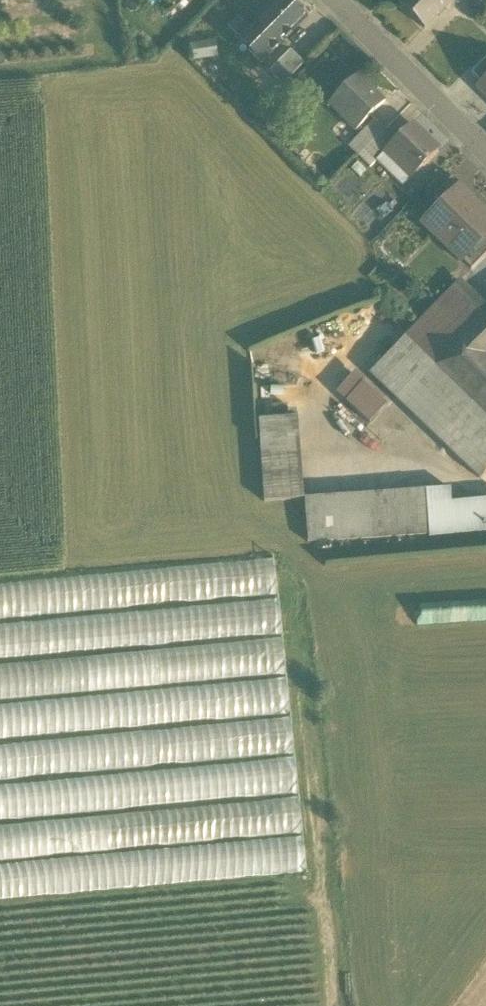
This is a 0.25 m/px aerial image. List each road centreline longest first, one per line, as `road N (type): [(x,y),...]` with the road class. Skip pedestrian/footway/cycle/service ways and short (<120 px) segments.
road 1 (residential): [(343,0),(485,148)]

